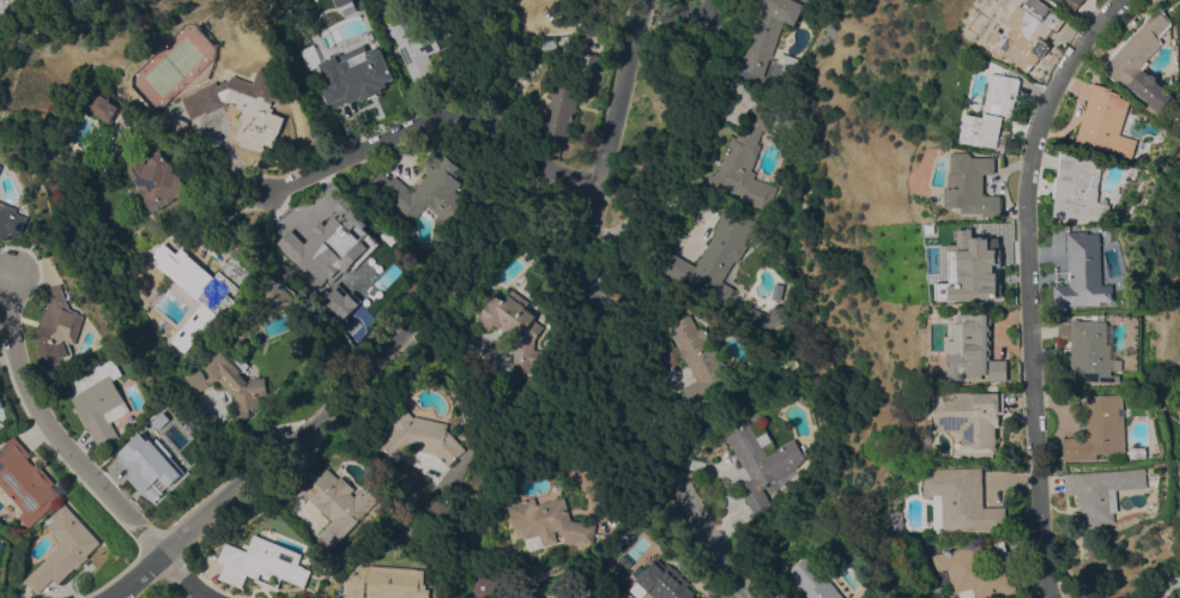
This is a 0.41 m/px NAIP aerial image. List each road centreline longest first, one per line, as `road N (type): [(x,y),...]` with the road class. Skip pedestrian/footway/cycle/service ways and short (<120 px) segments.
road 1 (residential): [(597,181),(540,170),(392,351),(162,566),(113,597)]
road 2 (residential): [(639,0),(583,248),(598,307),(684,506),(754,597)]
road 3 (residential): [(1059,597),(1042,512),(1037,180),(1057,103),(1089,52),(1139,0)]
road 4 (residential): [(216,597),(162,566),(49,428),(7,338),(10,277)]
road 5 (residential): [(540,170),(498,127),(474,111),(450,110),(243,200)]

